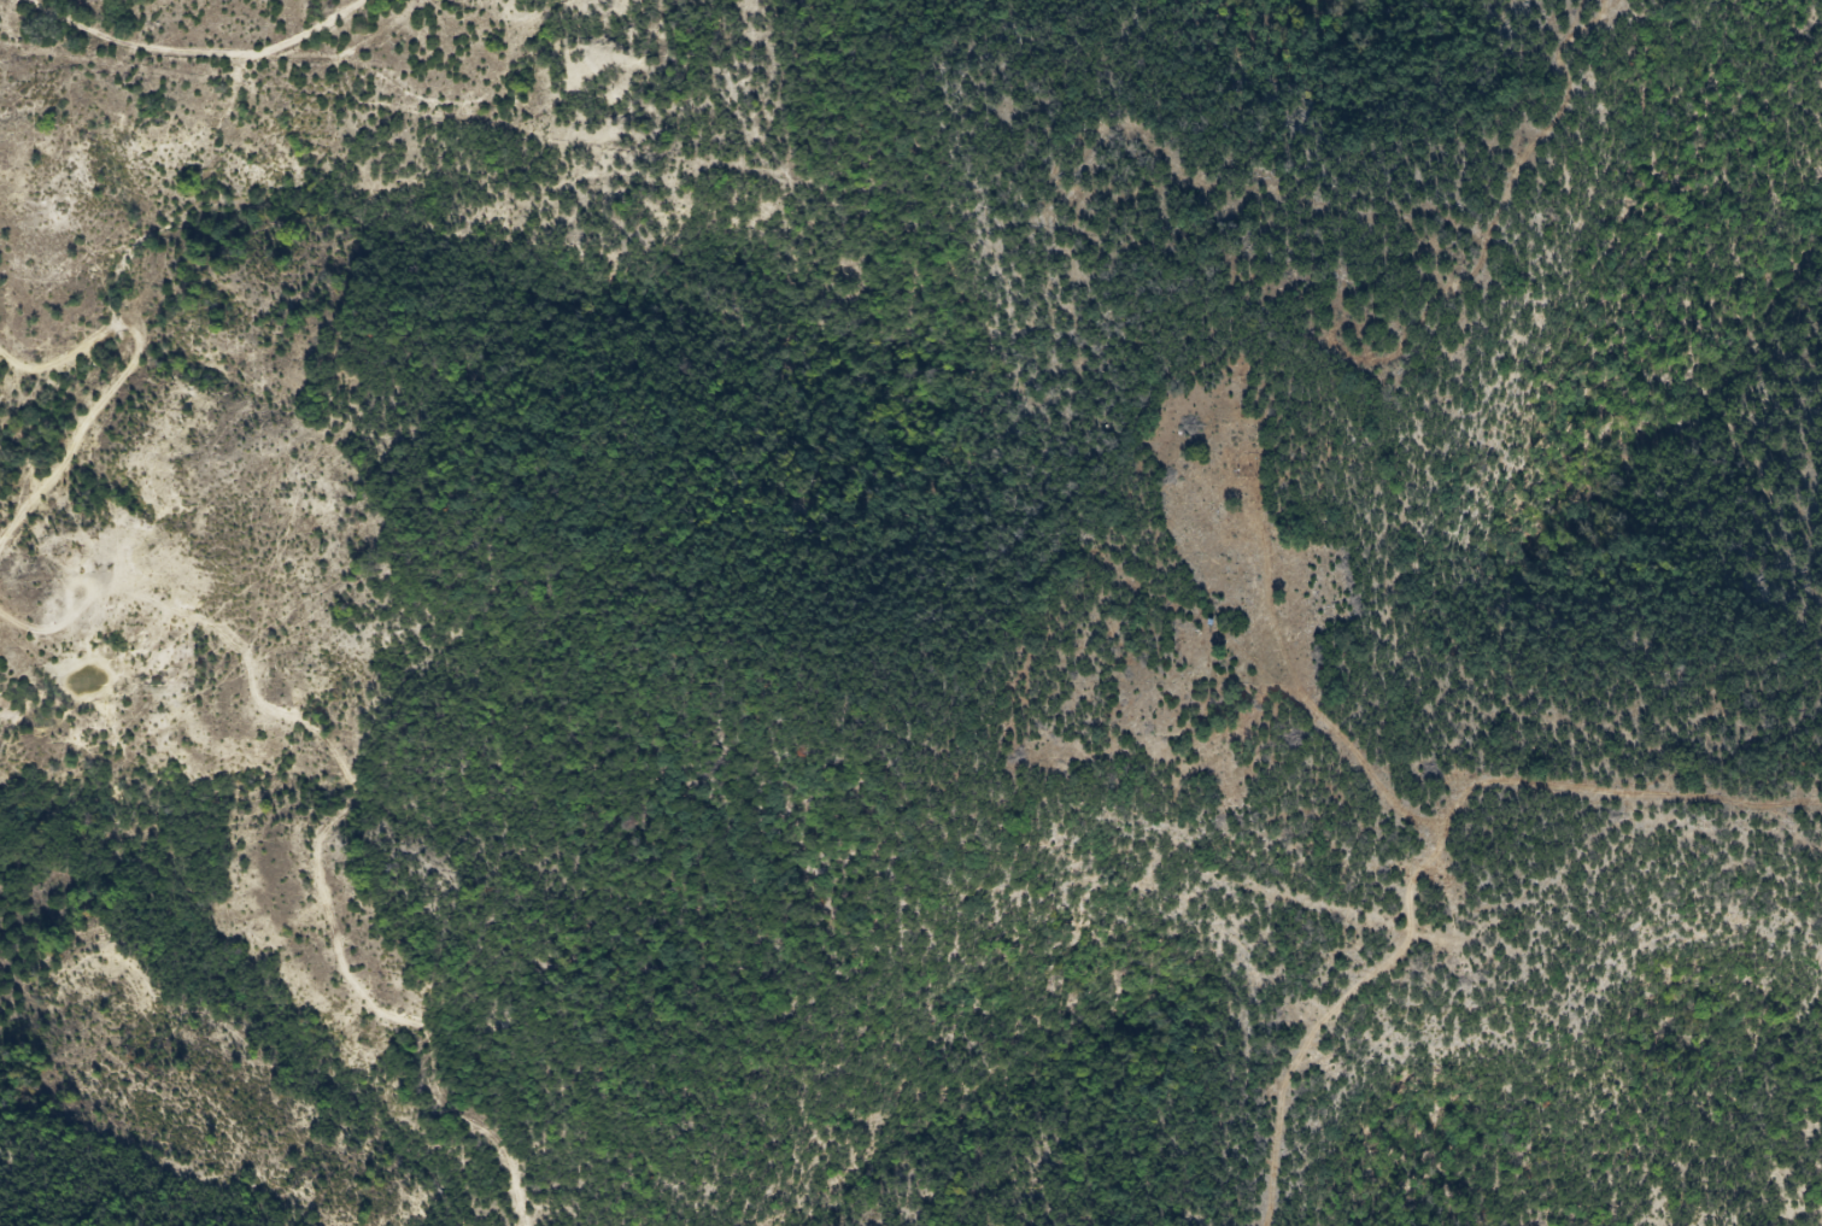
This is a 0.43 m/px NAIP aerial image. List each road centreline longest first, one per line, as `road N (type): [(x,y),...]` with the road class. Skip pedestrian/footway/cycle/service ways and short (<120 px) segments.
road 1 (track): [(0,583),(18,530),(137,383),(148,348),(142,330),(127,328),(40,363),(0,363)]

